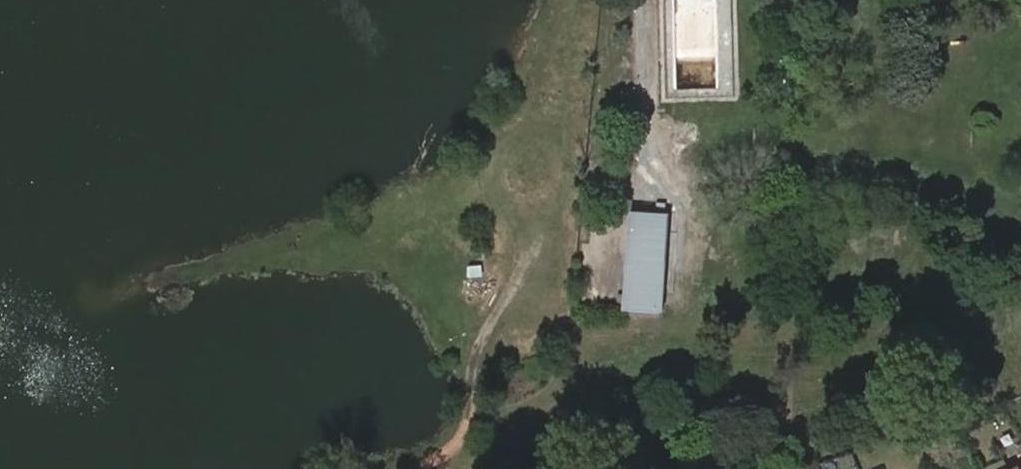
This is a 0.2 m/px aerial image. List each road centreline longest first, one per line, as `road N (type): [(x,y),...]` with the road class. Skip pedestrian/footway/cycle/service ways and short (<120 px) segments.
road 1 (track): [(422,468),(464,436),(480,344),(535,247)]

